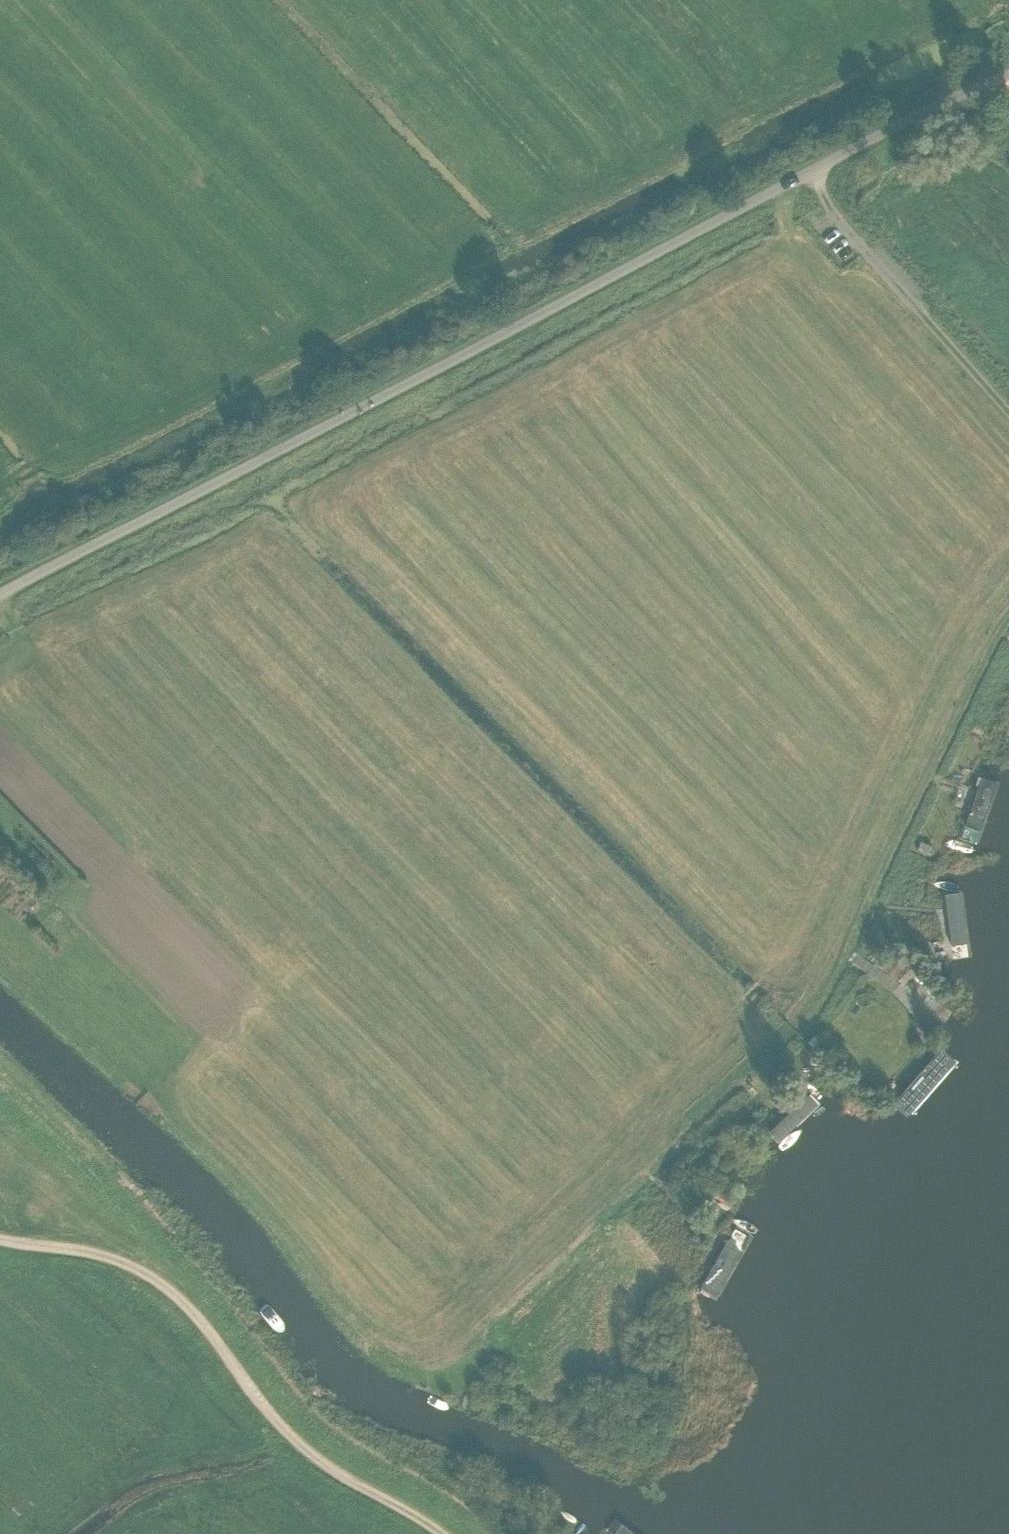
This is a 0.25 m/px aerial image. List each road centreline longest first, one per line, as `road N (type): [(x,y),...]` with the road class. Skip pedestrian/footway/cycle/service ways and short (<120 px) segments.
road 1 (track): [(1008,610),(904,796),(812,996),(742,1081),(602,1216)]
road 2 (track): [(871,256),(1008,416)]

